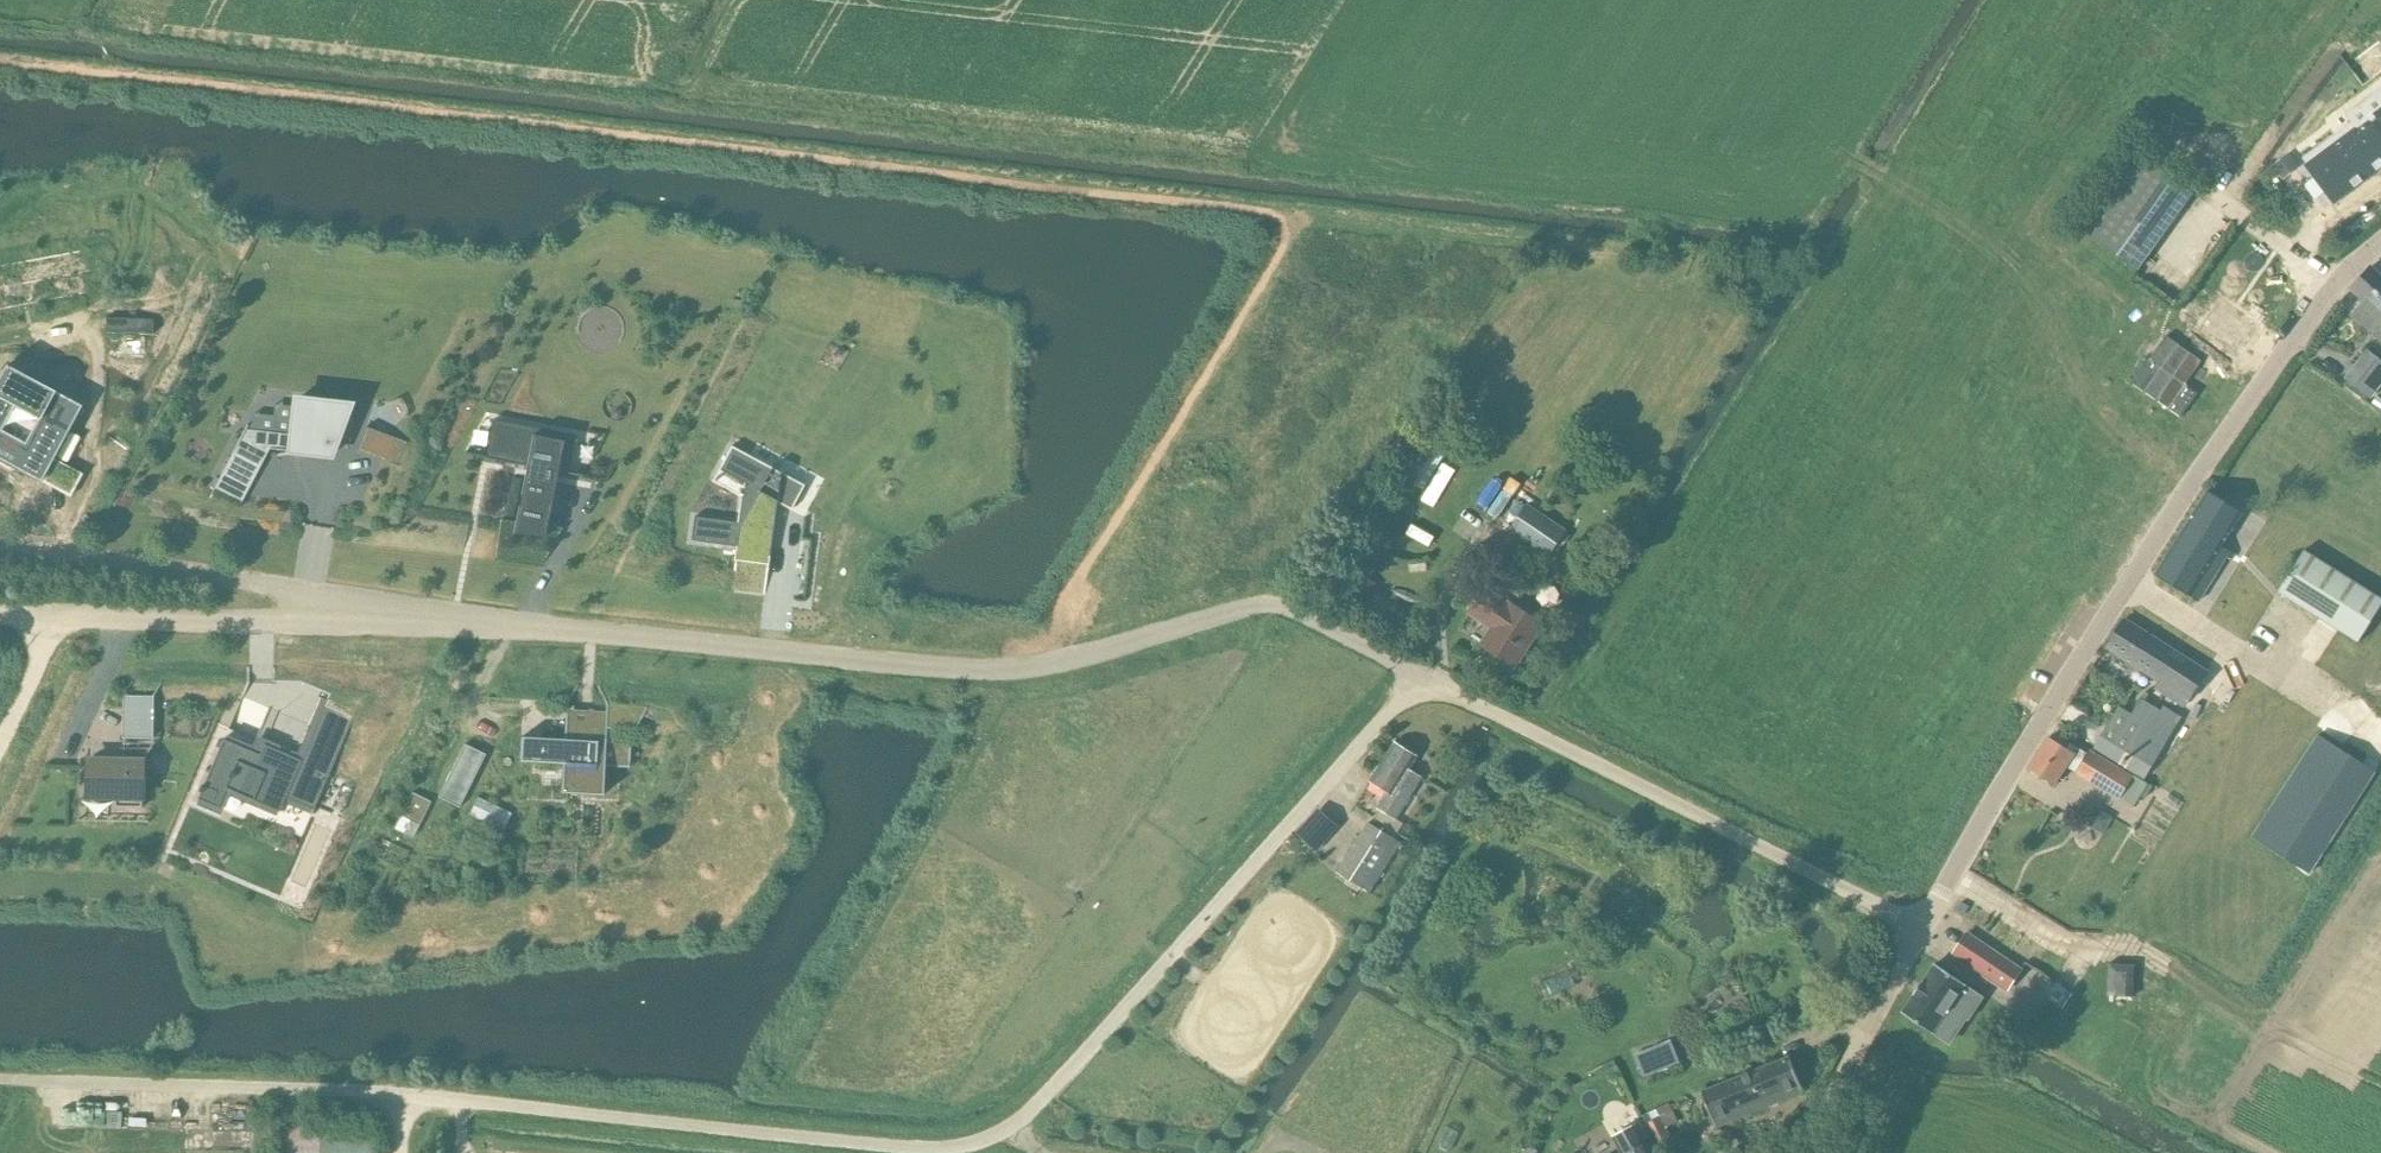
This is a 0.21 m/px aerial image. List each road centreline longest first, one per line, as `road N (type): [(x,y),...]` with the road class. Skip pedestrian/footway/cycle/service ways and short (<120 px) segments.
road 1 (unclassified): [(14,1078),(405,1097),(957,1148),(996,1137),(1034,1110),(1380,722),(1404,702),(1435,693)]
road 2 (residential): [(367,612),(995,667),(1074,657),(1256,599),(1289,601),(1403,665),(1435,693)]
road 3 (unclassified): [(1921,930),(2185,495),(2302,329),(2380,243)]
road 4 (unclassified): [(1435,693),(1468,699),(1921,930)]
road 5 (residential): [(0,546),(269,583),(367,612)]
road 6 (residential): [(60,615),(246,619),(367,612)]
road 7 (unclassified): [(1806,1152),(1921,930)]
road 8 (track): [(0,745),(60,615)]

